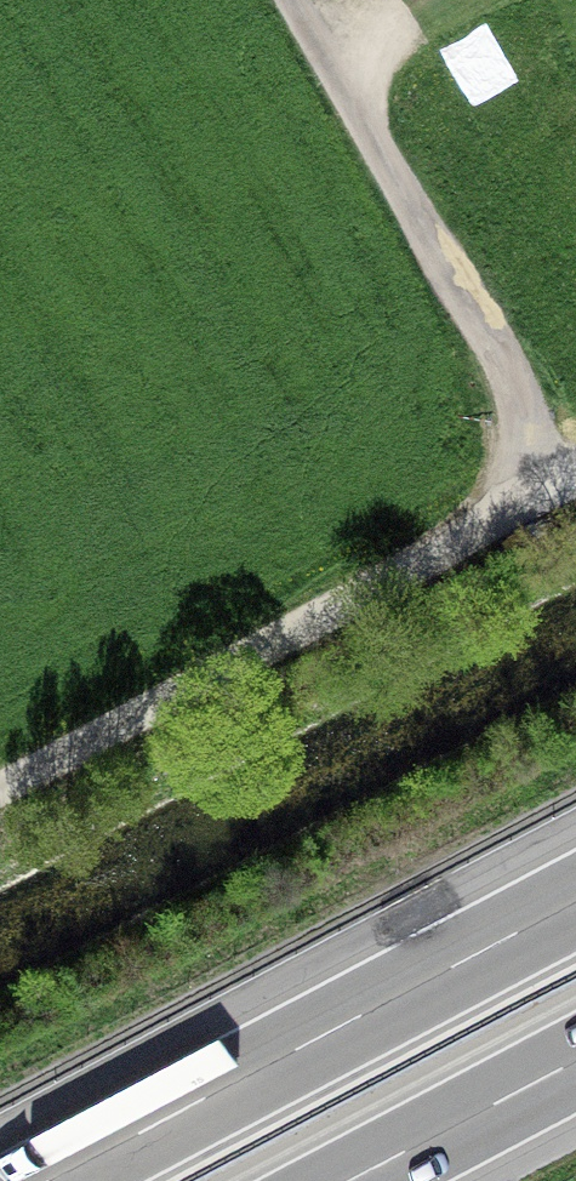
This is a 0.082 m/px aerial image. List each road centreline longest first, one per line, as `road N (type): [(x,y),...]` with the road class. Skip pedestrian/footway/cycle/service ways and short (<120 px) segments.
road 1 (track): [(554,485),(0,786)]
road 2 (motorway): [(575,901),(48,1180)]
road 3 (track): [(554,485),(289,0)]
road 4 (motorway): [(349,1180),(575,1060)]

